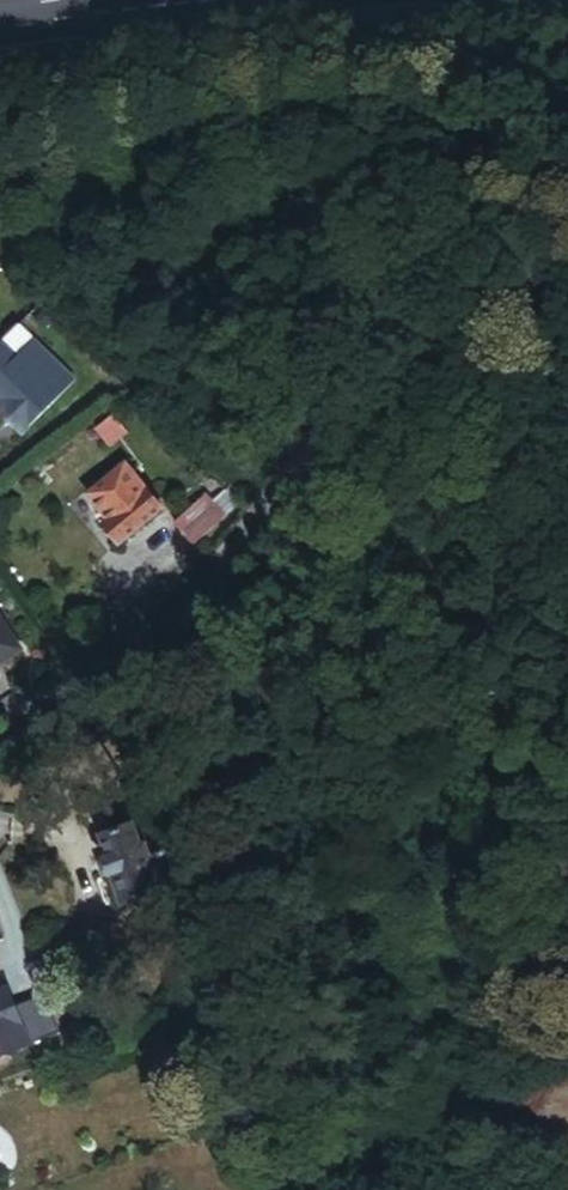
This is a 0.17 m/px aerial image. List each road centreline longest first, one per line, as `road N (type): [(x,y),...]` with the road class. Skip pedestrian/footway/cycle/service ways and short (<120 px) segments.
road 1 (residential): [(0,733),(86,691),(193,592),(287,482)]
road 2 (trunk): [(0,33),(229,0)]

